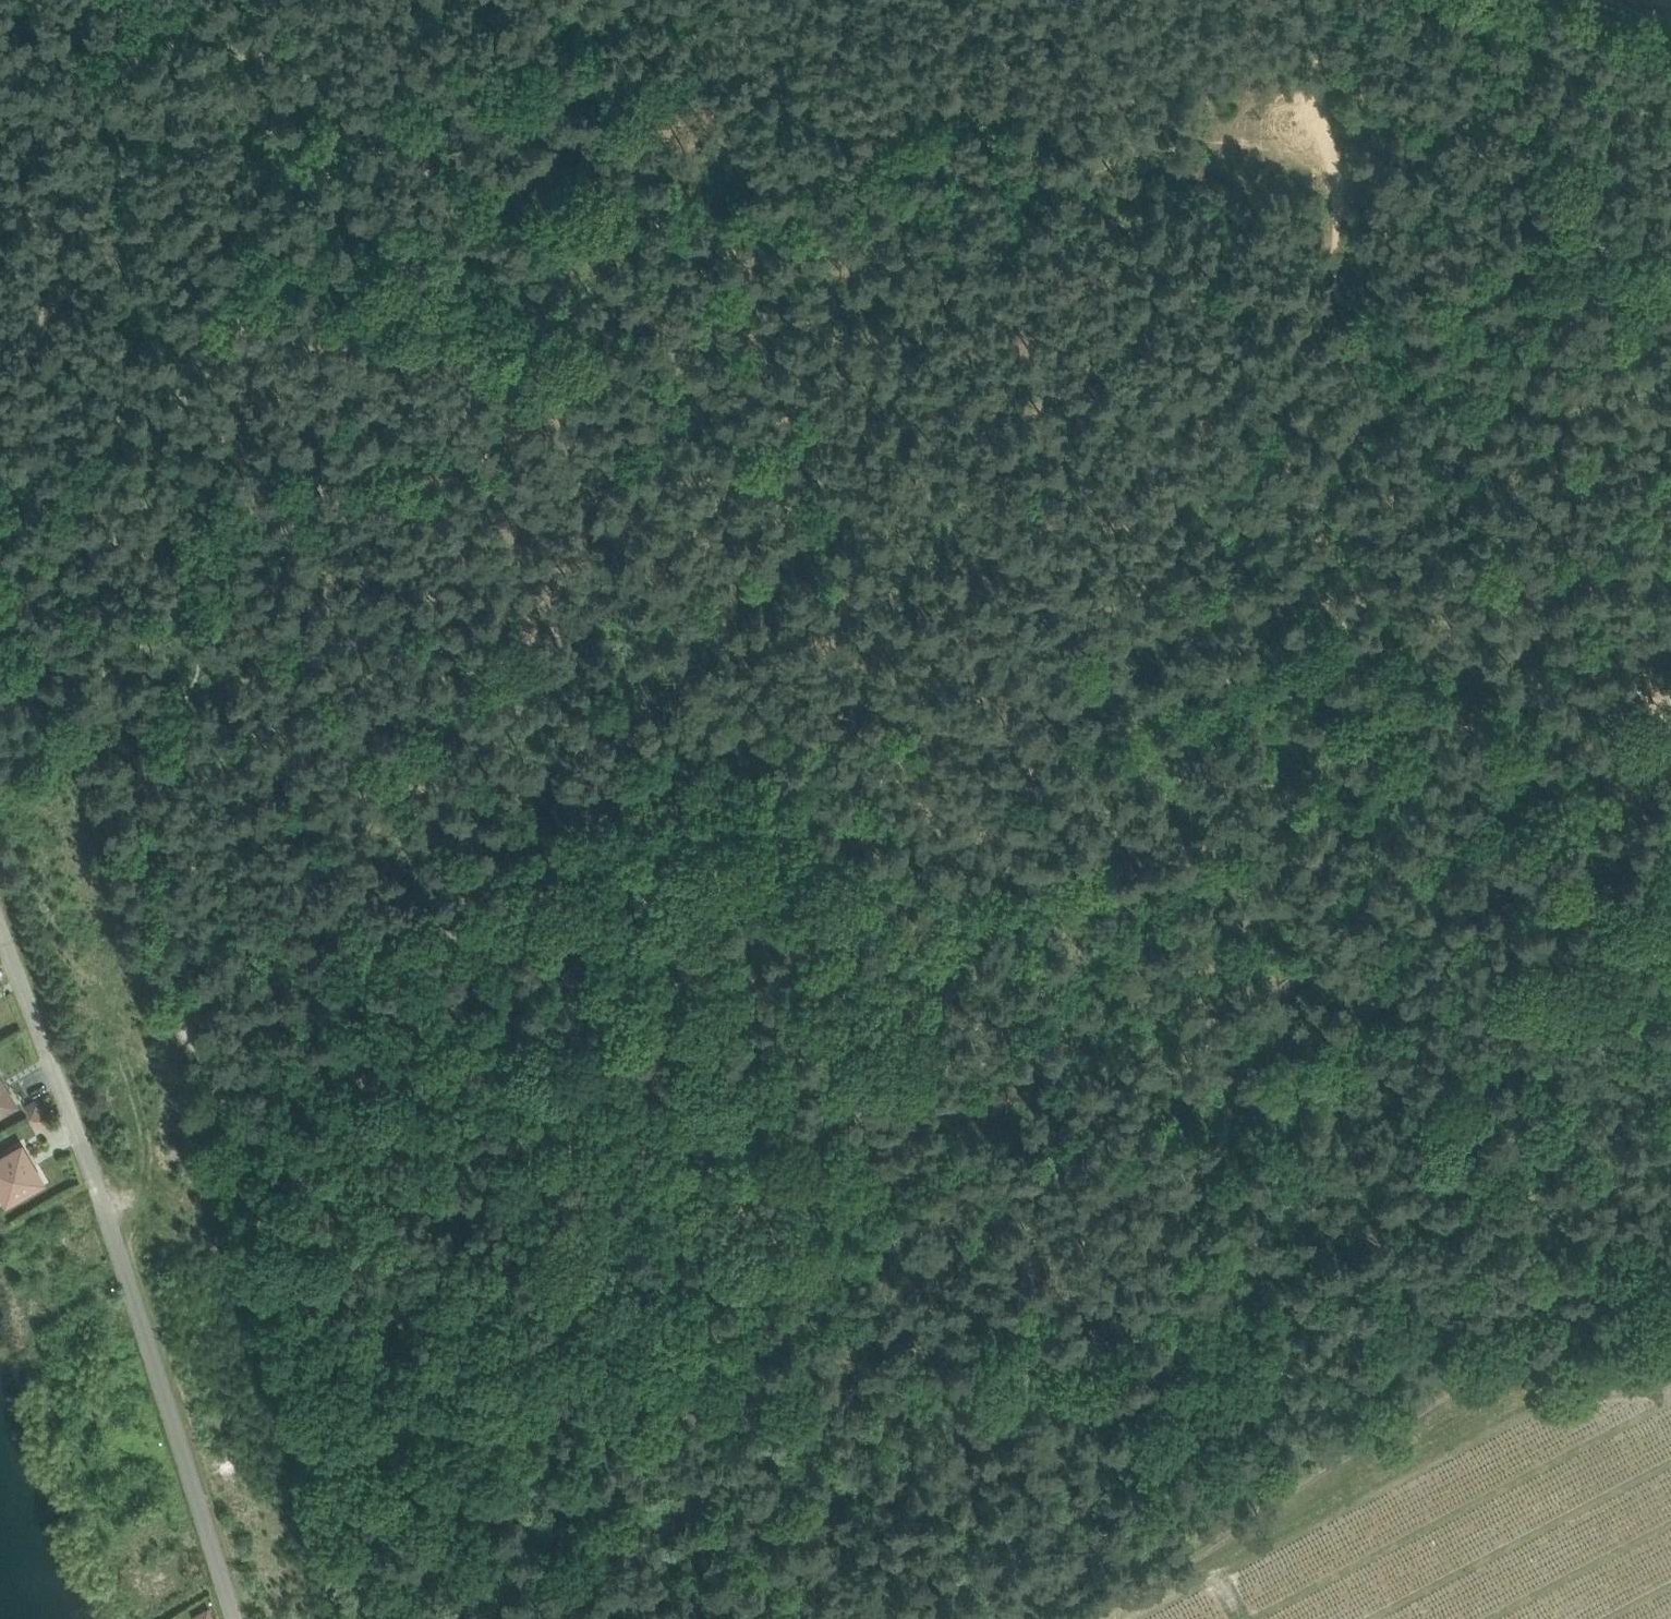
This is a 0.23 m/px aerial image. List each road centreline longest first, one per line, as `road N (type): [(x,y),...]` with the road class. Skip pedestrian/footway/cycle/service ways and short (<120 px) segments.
road 1 (track): [(257,0),(287,114),(277,177),(255,205),(264,389),(215,470),(194,525),(194,661),(139,751),(137,827),(215,1093),(266,1144),(400,1223),(412,1250),(418,1328),(404,1430),(853,1384),(988,1361),(1075,1333),(1190,1262),(1227,1195),(1260,1091),(1337,912),(1376,848),(1402,750),(1376,602),(1350,546),(1345,495),(1358,443),(1392,405),(1341,263),(1343,205),(1313,71),(1319,0)]

